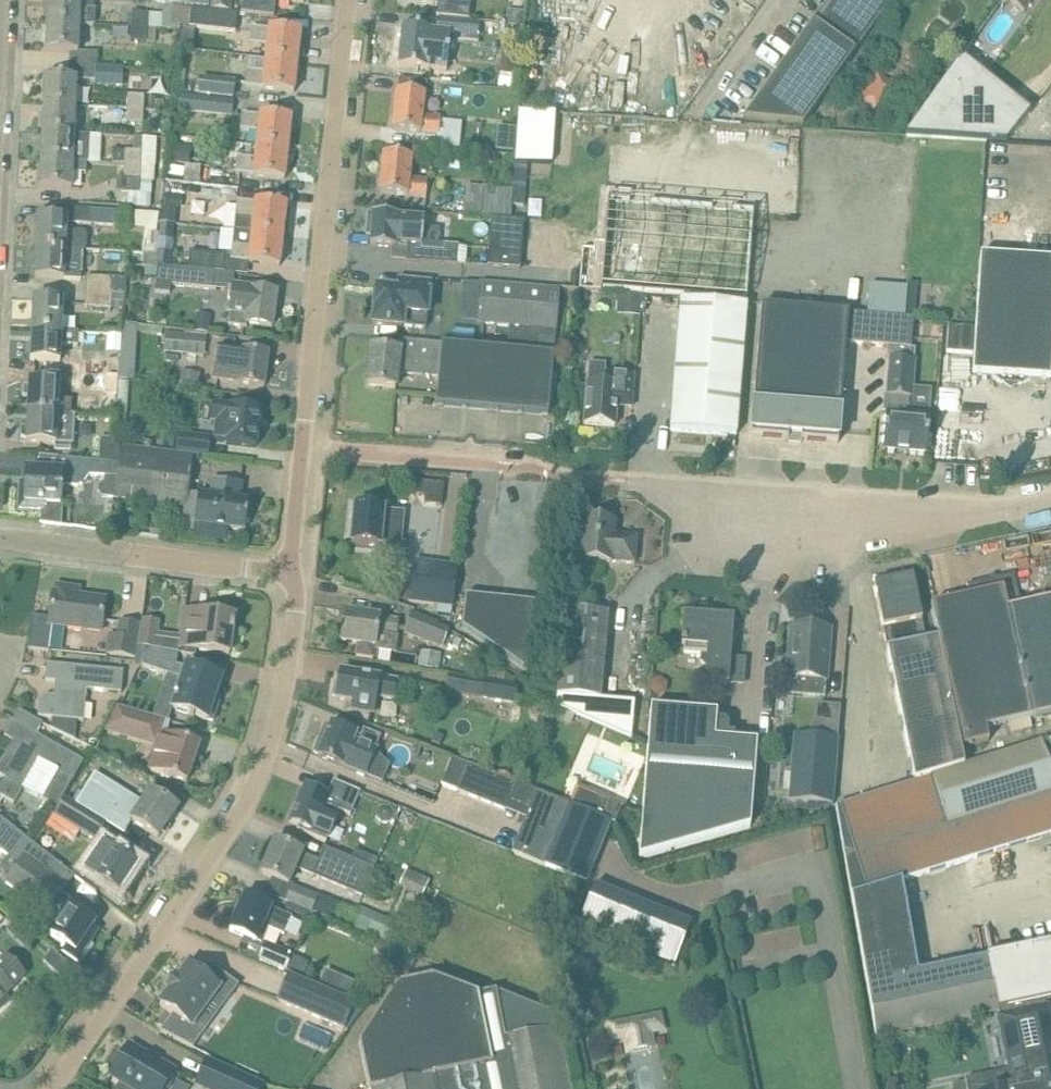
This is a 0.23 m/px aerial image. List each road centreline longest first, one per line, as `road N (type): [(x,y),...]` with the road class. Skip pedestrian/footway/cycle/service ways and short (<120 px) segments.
road 1 (unclassified): [(51,1088),(233,826),(261,767),(282,705),(298,611),(288,573)]
road 2 (unclassified): [(288,573),(348,0)]
road 3 (unclassified): [(628,481),(1008,510),(1050,501)]
road 4 (unclassified): [(288,573),(0,536)]

